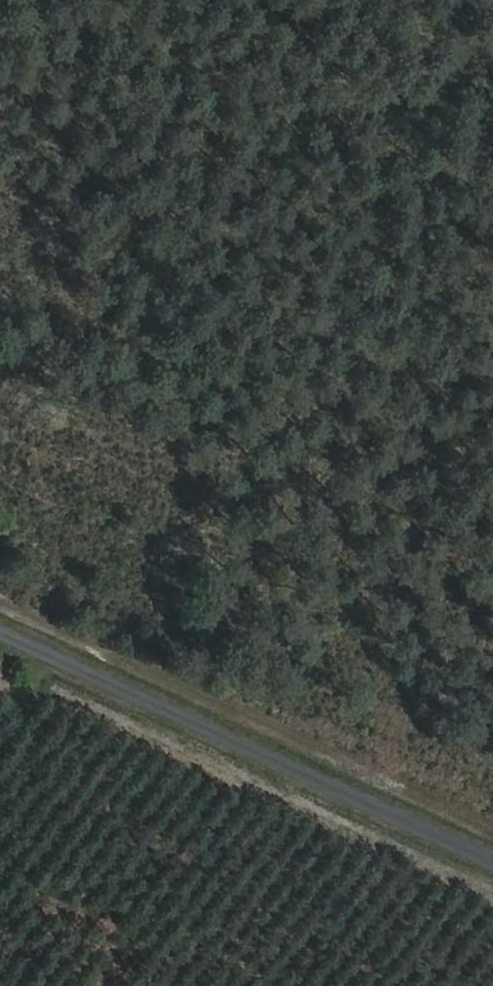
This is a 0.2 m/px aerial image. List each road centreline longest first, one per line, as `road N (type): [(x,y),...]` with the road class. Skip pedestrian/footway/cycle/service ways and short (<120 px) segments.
road 1 (unclassified): [(492,855),(0,629)]

